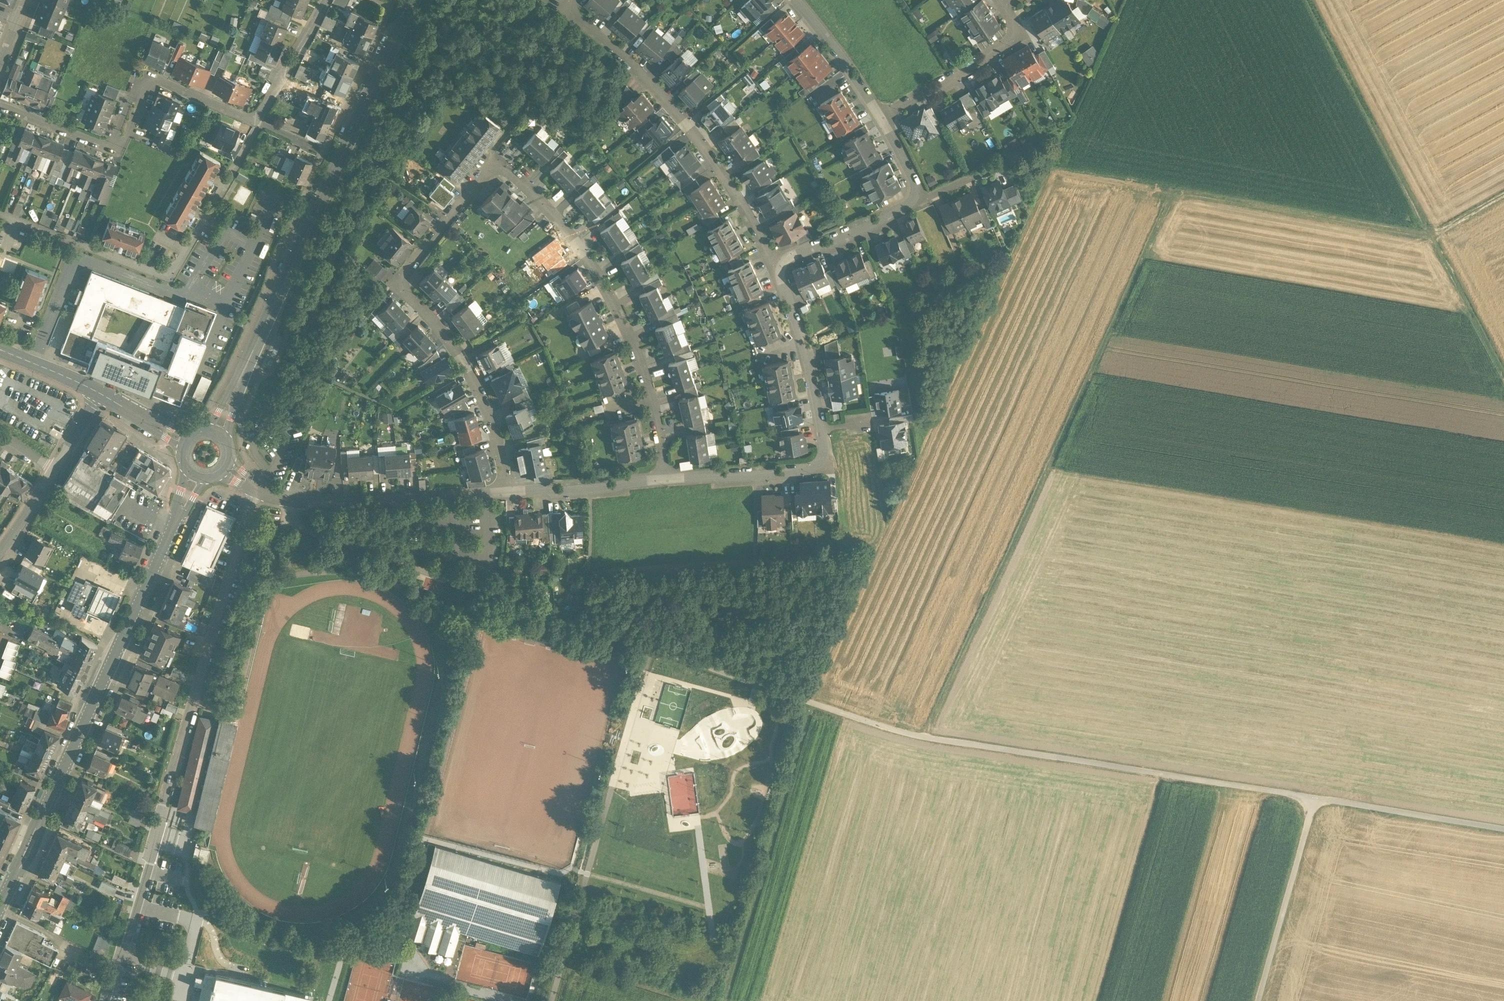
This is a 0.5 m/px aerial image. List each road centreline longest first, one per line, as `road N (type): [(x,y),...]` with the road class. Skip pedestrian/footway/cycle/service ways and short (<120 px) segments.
road 1 (track): [(1503,830),(898,733),(326,536),(289,518),(288,504)]
road 2 (residential): [(503,491),(501,456),(478,391),(435,322),(397,283),(495,163),(550,211),(609,295),(636,351),(665,481)]
road 3 (track): [(1176,190),(925,738)]
road 4 (residential): [(106,1000),(258,489)]
road 5 (secondary): [(215,436),(413,0)]
road 6 (secondary): [(0,907),(196,474)]
road 7 (track): [(449,0),(322,287),(277,425)]
road 8 (track): [(1430,237),(1020,156),(1004,164)]
road 9 (residential): [(774,263),(804,340),(820,462),(784,476),(665,481)]
road 10 (residential): [(0,214),(169,278),(258,124)]
road 11 (residential): [(572,0),(565,11),(658,91),(689,128),(774,263)]
road 12 (residential): [(258,124),(146,74),(113,150),(0,104)]
road 13 (track): [(1430,237),(1305,0)]
road 14 (residential): [(503,491),(288,504),(258,489)]
road 15 (track): [(1315,798),(1258,1000)]
road 16 (residential): [(1000,0),(1021,33),(879,117)]
road 17 (residential): [(665,481),(503,491)]
road 18 (residential): [(921,198),(774,263)]
road 19 (track): [(1503,377),(1430,237)]
road 20 (residential): [(794,0),(879,117)]
road 21 (residential): [(258,124),(328,0)]
road 22 (track): [(562,959),(689,1000)]

